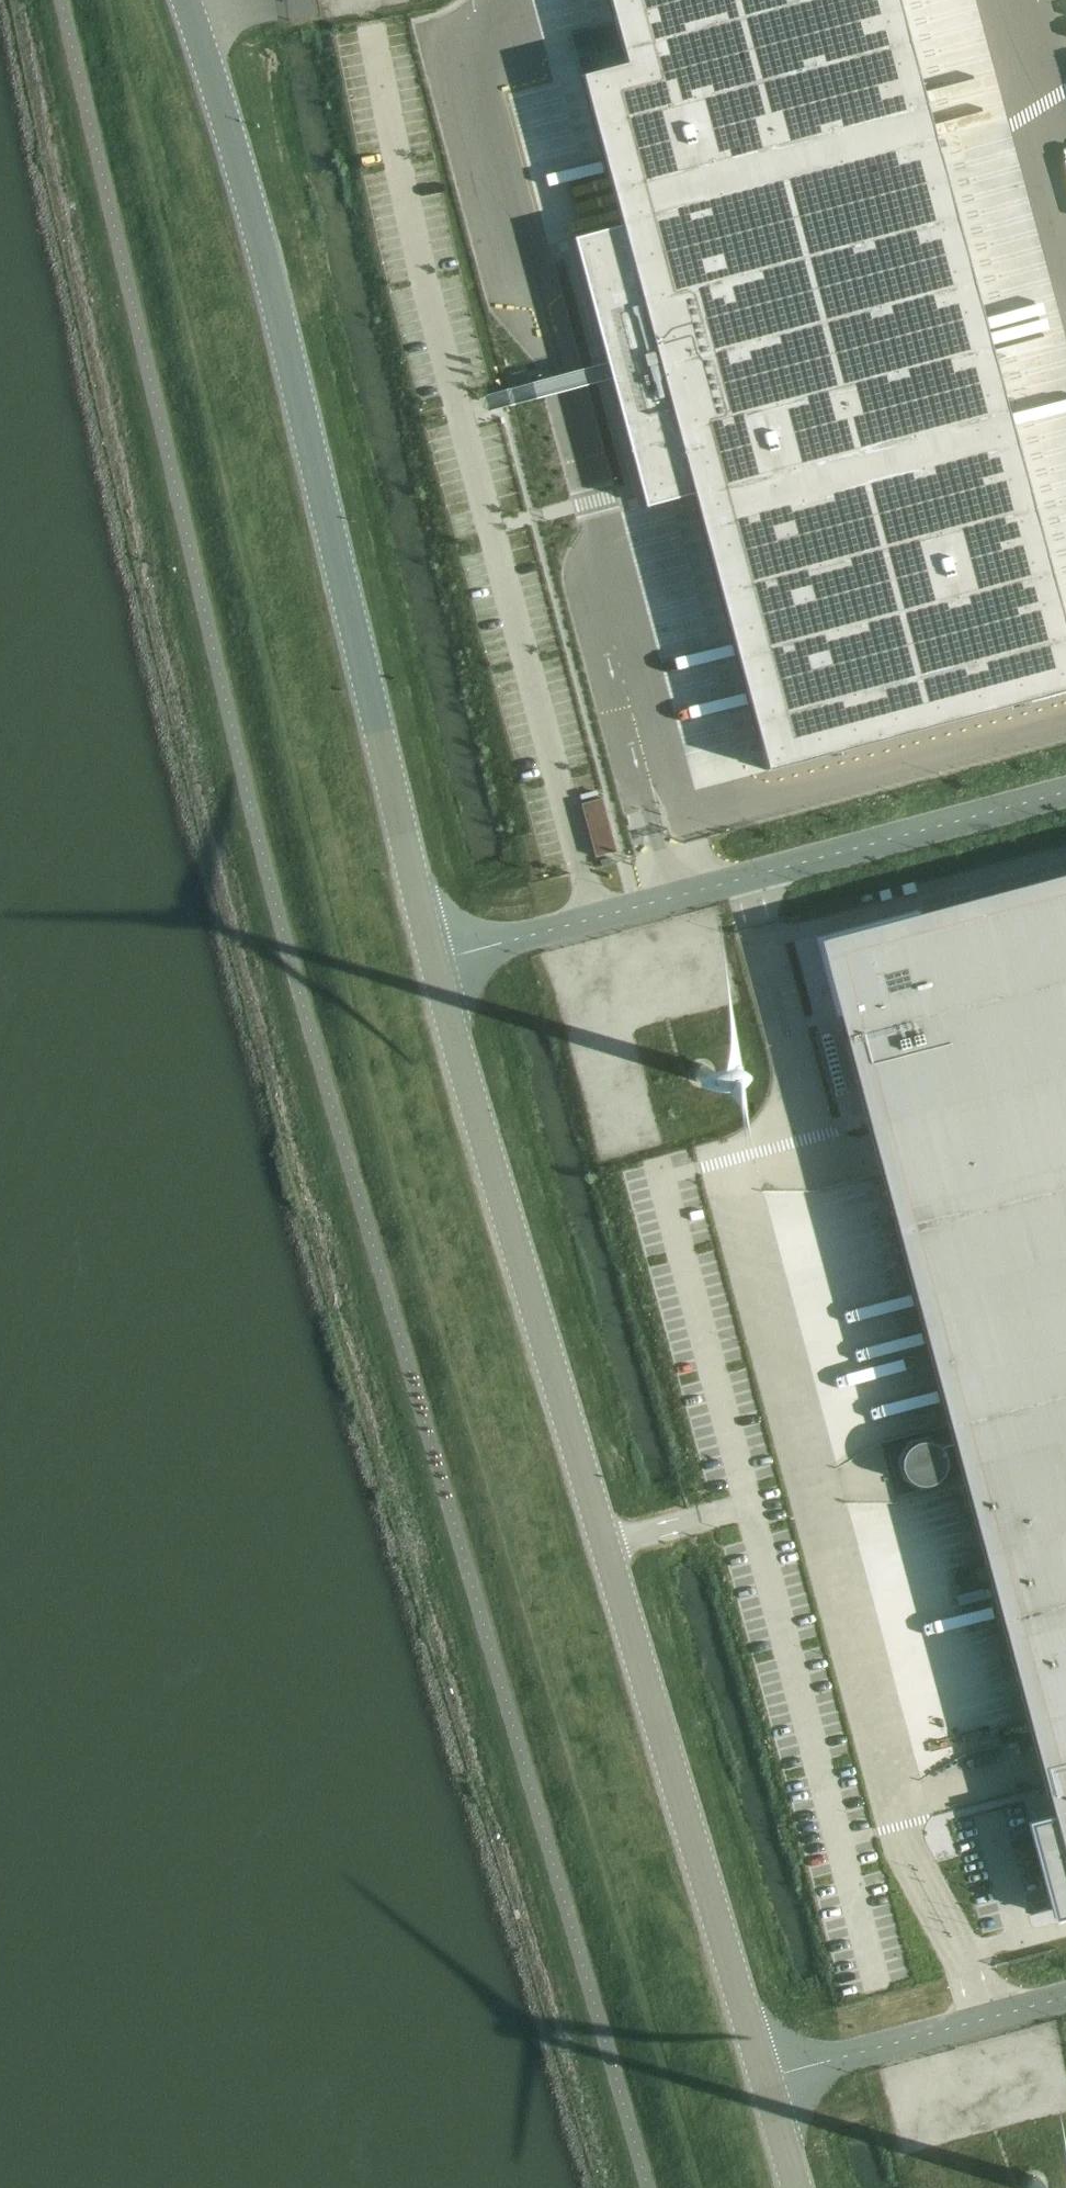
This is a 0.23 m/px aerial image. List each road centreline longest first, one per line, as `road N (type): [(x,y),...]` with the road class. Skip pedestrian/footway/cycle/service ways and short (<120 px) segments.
road 1 (unclassified): [(439,963),(766,2079)]
road 2 (unclassified): [(186,0),(247,189),(439,963)]
road 3 (unclassified): [(1065,792),(439,963)]
road 4 (unclassified): [(1065,1999),(766,2079)]

